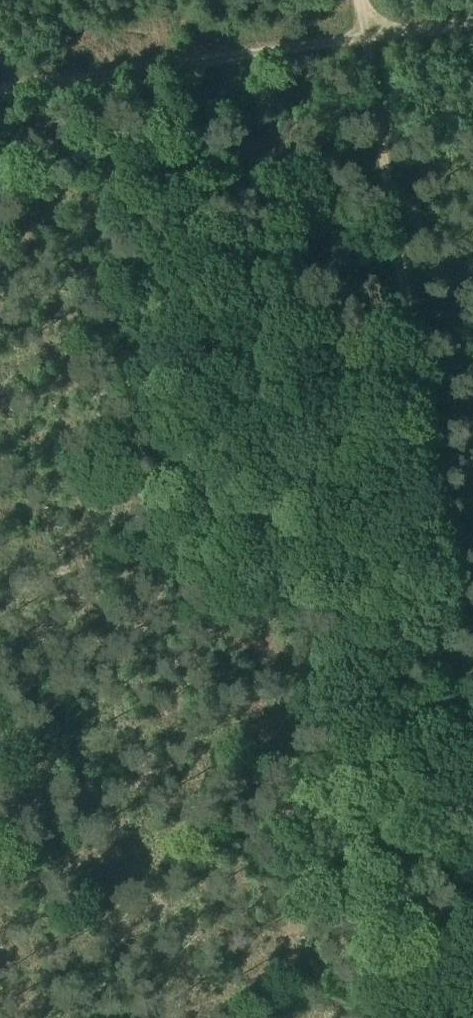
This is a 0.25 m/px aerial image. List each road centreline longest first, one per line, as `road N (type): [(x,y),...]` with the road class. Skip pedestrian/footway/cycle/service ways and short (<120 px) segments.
road 1 (track): [(363,39),(472,786)]
road 2 (track): [(0,94),(363,39)]

